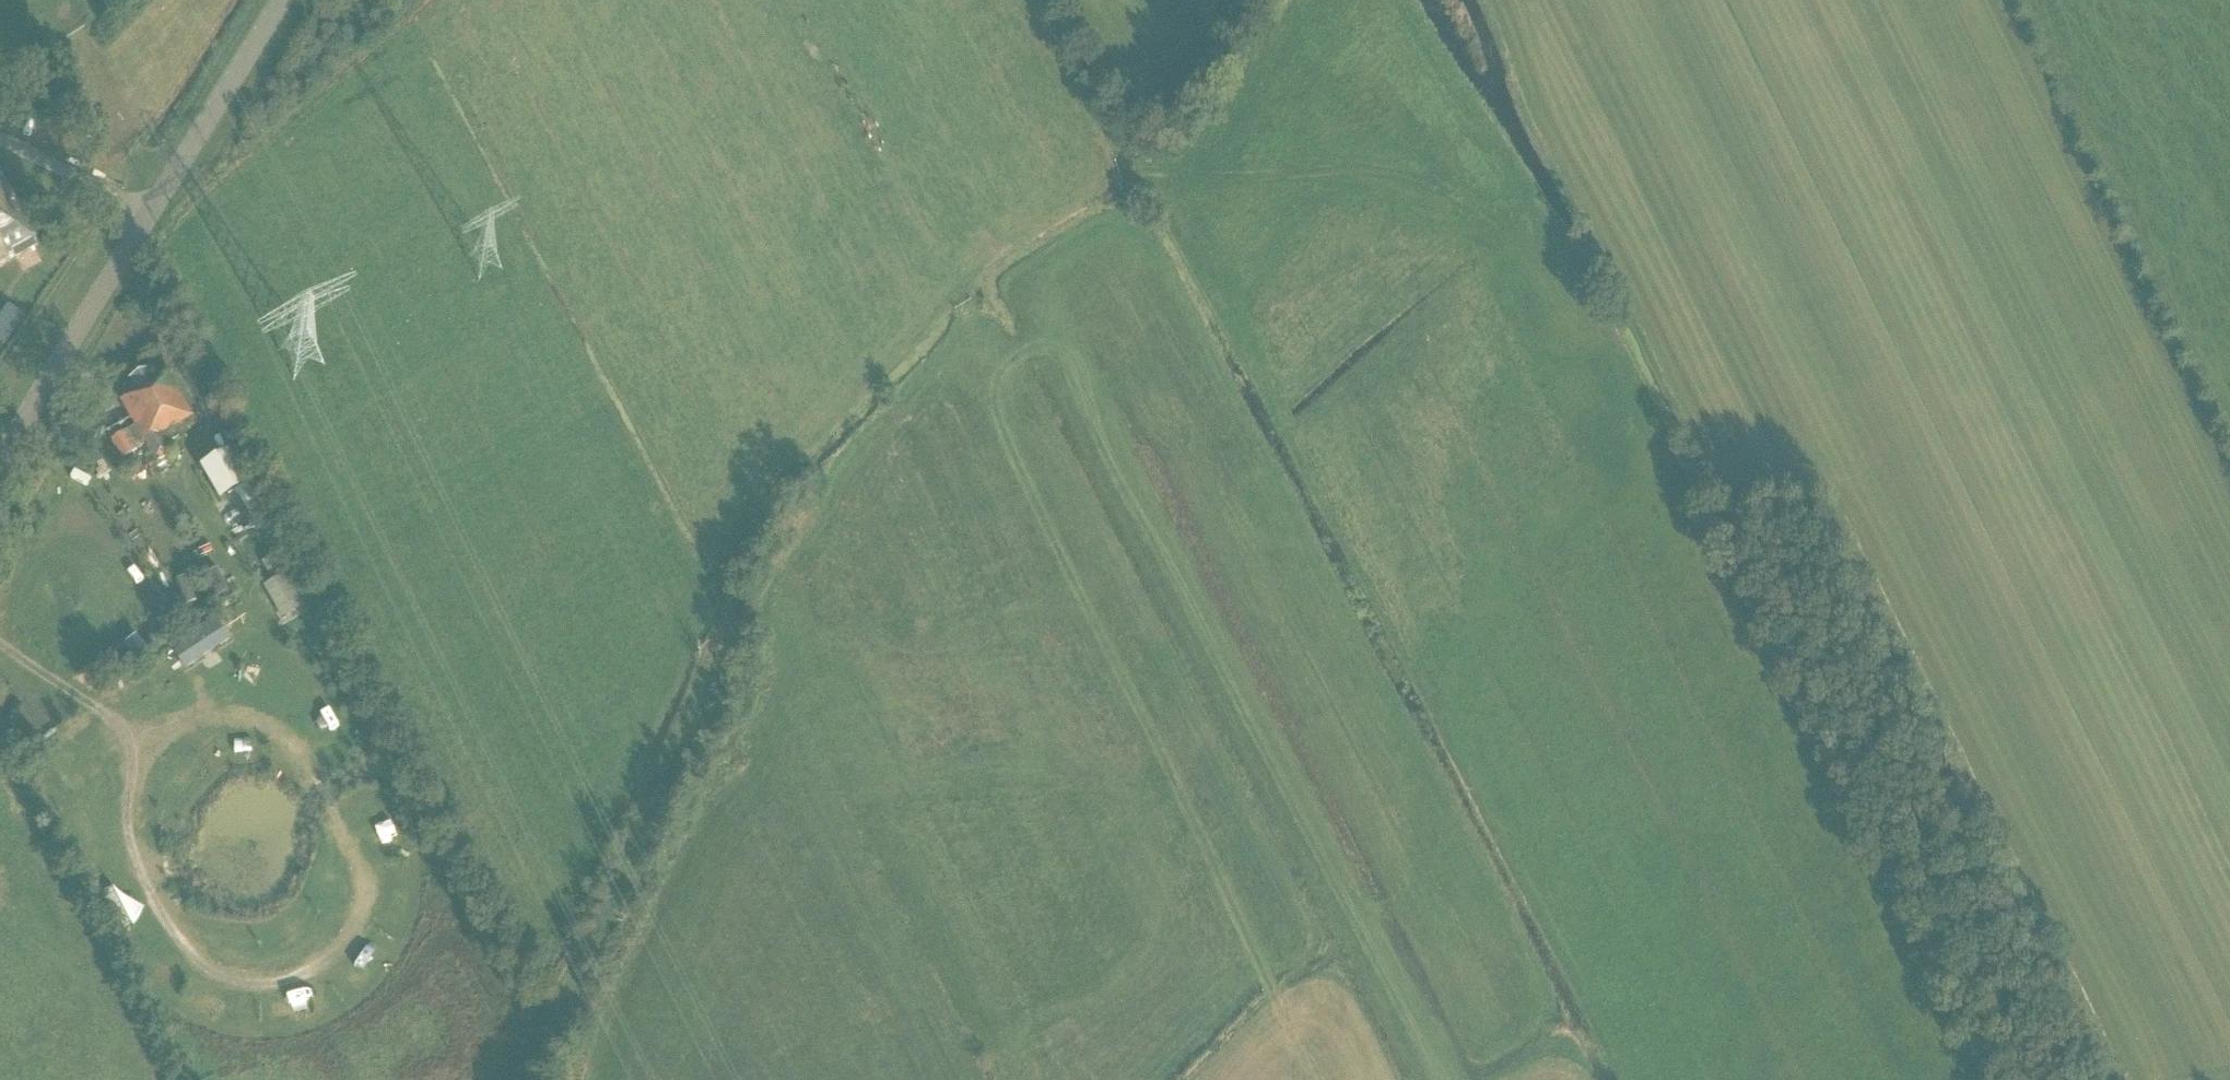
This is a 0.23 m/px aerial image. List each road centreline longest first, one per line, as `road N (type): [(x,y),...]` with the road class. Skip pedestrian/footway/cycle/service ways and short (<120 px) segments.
road 1 (track): [(314,778),(290,742),(258,723),(175,728),(141,752),(124,790),(134,844),(160,913),(189,957),(226,977),(278,984),(331,959),(361,923),(369,888),(334,812)]
road 2 (tertiary): [(0,474),(51,374),(284,0)]
road 3 (track): [(141,752),(0,638)]

